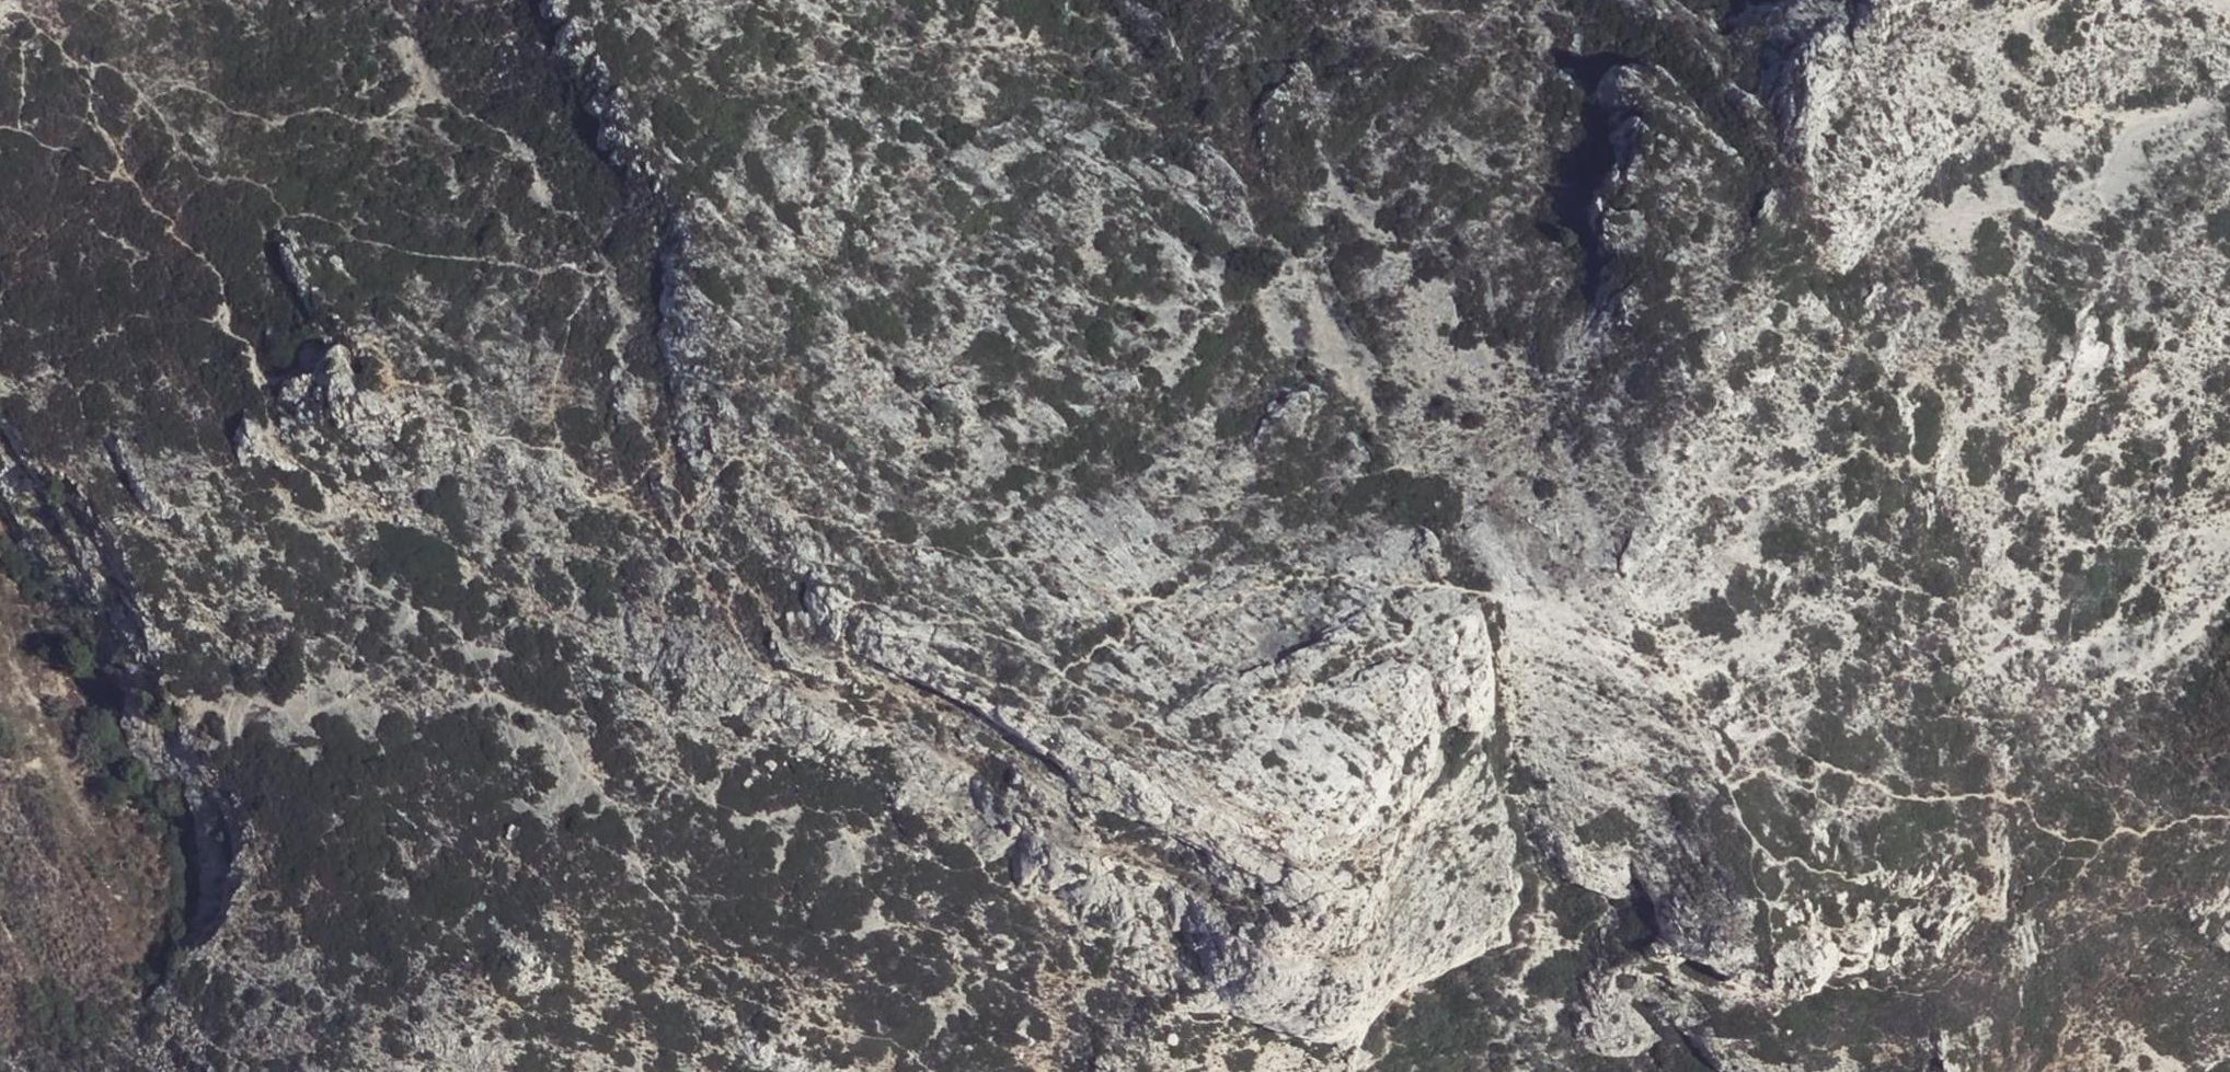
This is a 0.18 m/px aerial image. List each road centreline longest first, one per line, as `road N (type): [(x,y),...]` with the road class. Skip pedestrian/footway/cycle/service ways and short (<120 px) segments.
road 1 (track): [(91,838),(0,630)]

